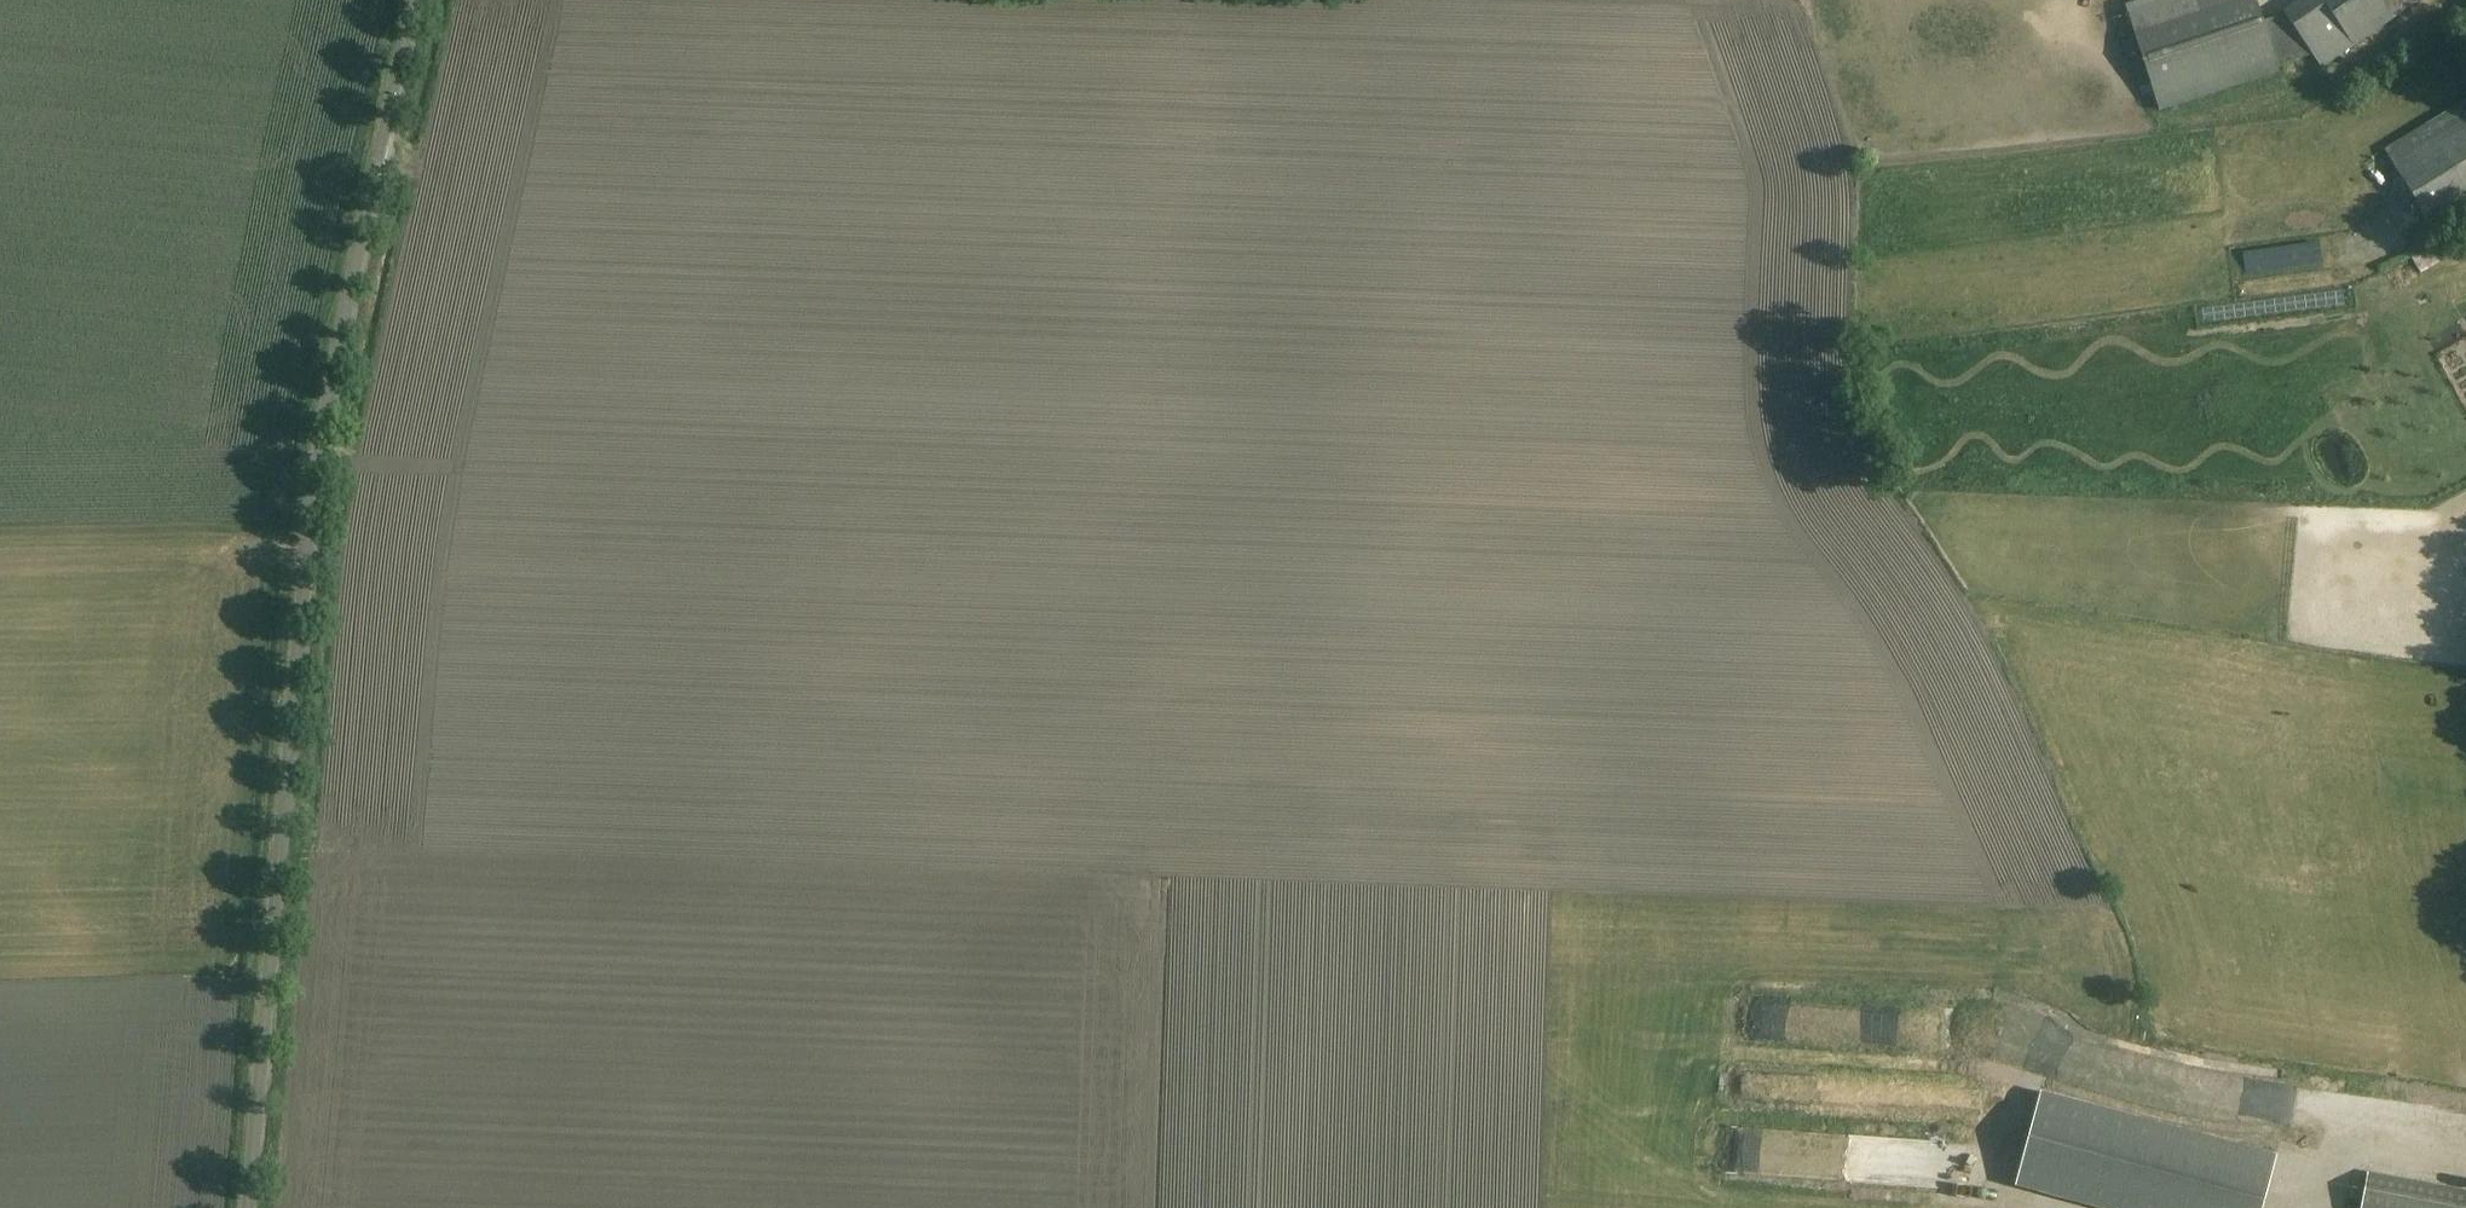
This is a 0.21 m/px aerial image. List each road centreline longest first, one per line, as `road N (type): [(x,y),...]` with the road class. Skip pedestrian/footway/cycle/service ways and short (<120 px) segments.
road 1 (unclassified): [(249,1207),(326,413),(416,0)]

